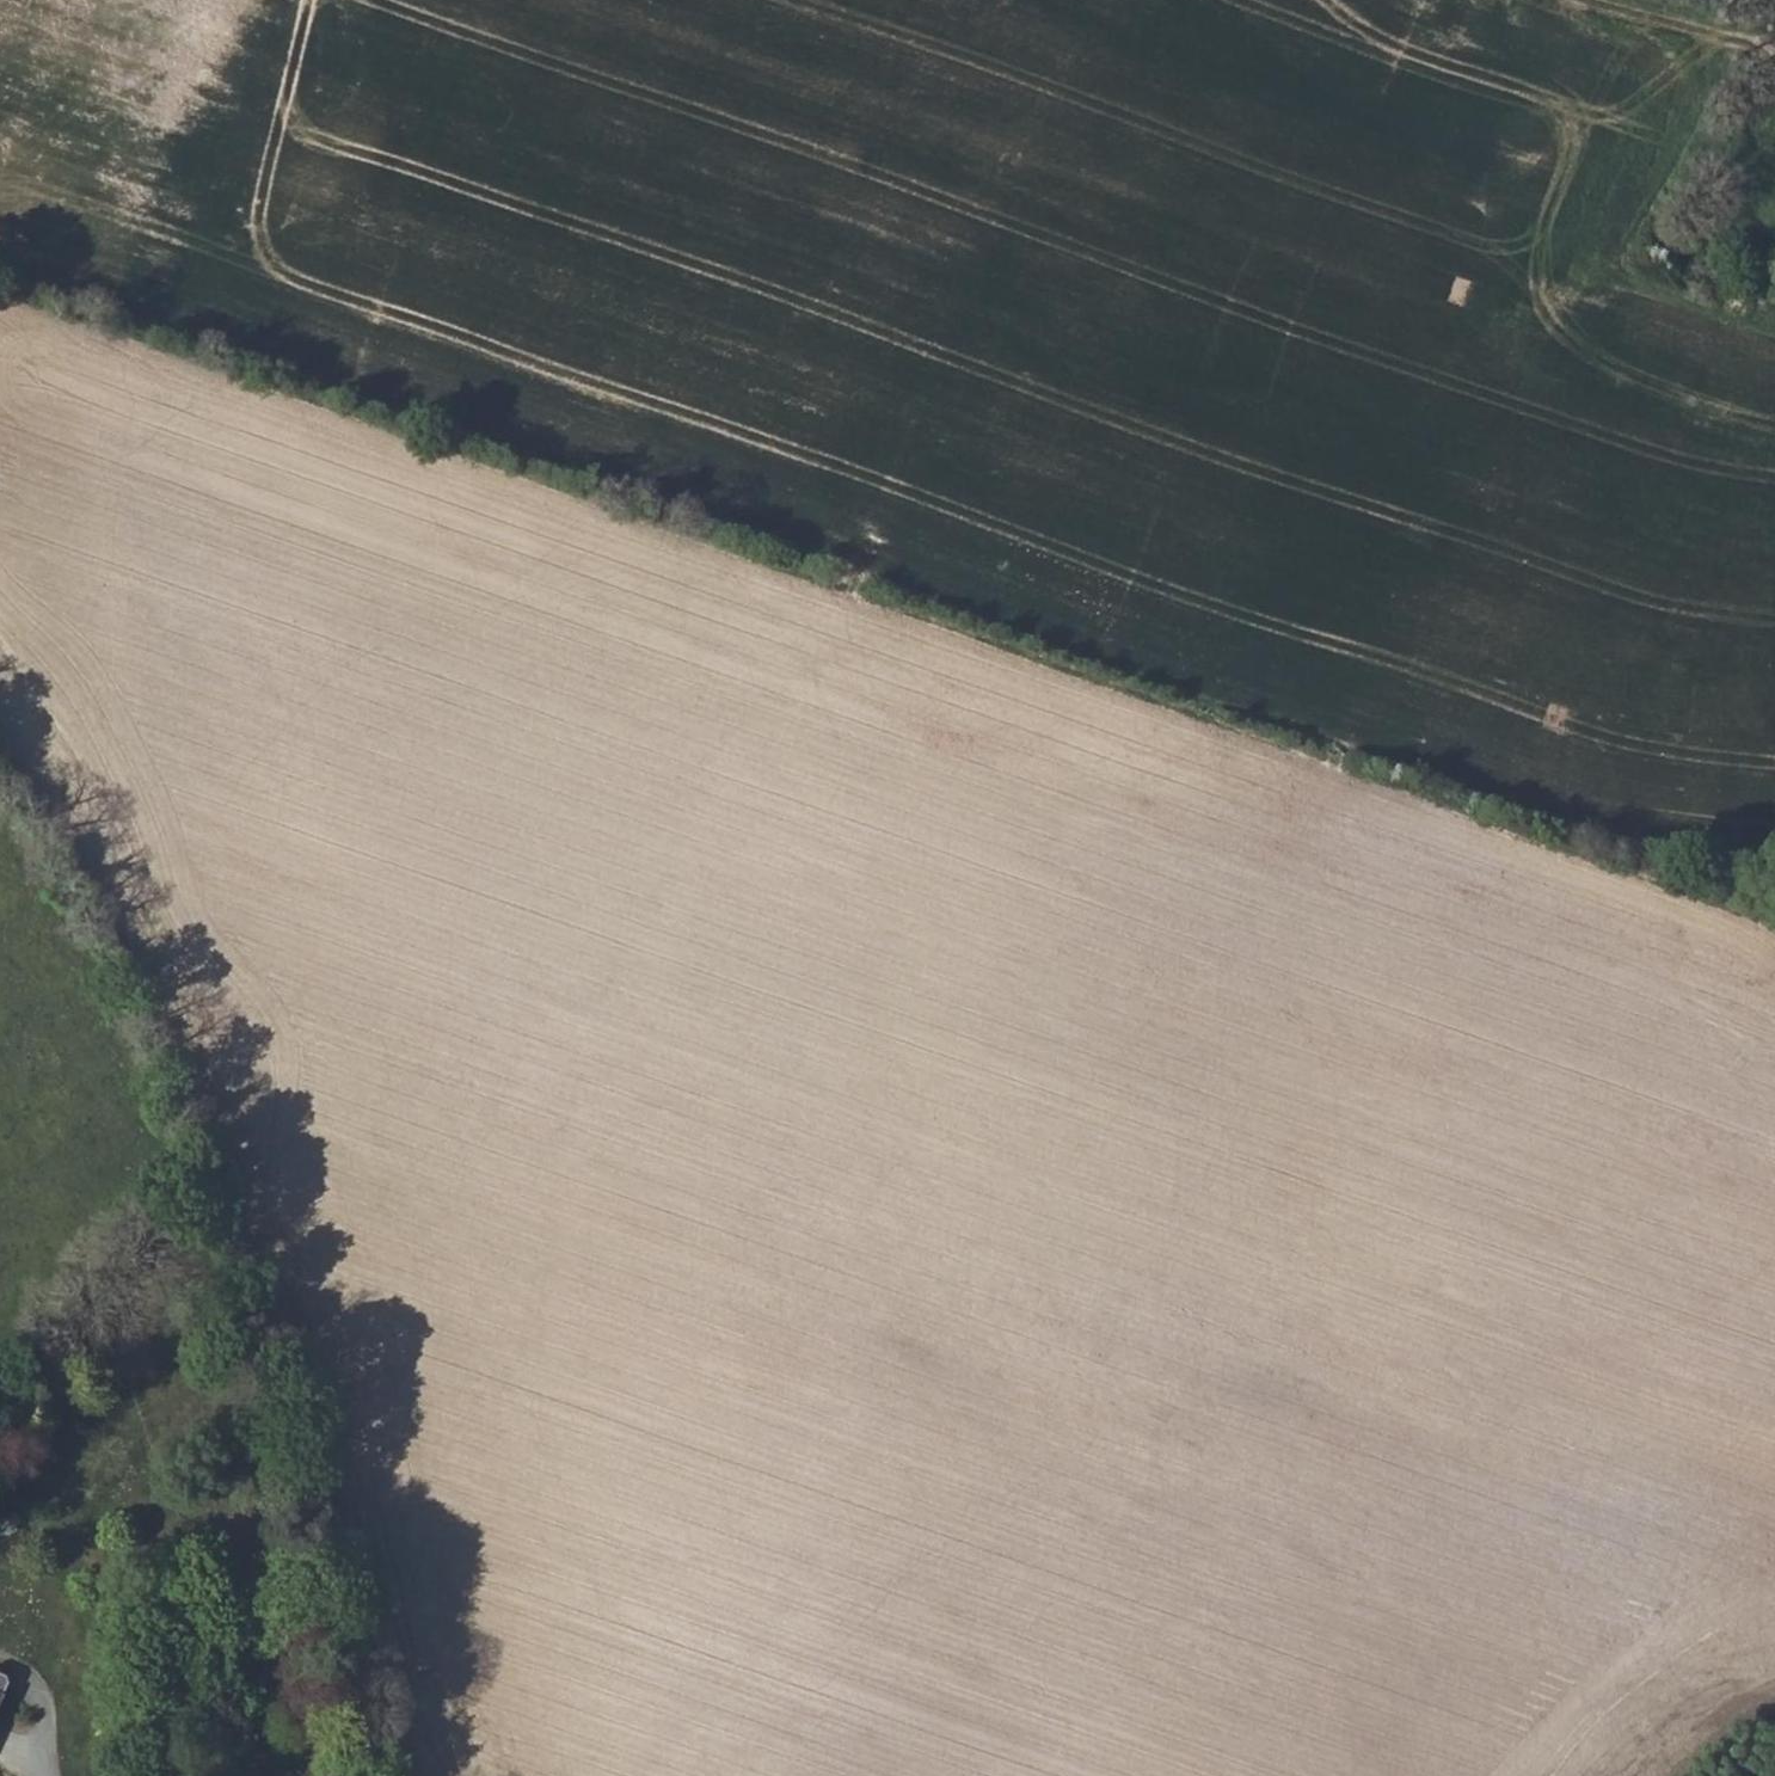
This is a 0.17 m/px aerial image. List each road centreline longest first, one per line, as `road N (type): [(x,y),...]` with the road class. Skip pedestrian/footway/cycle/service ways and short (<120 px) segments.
road 1 (track): [(1774,51),(1583,0)]

